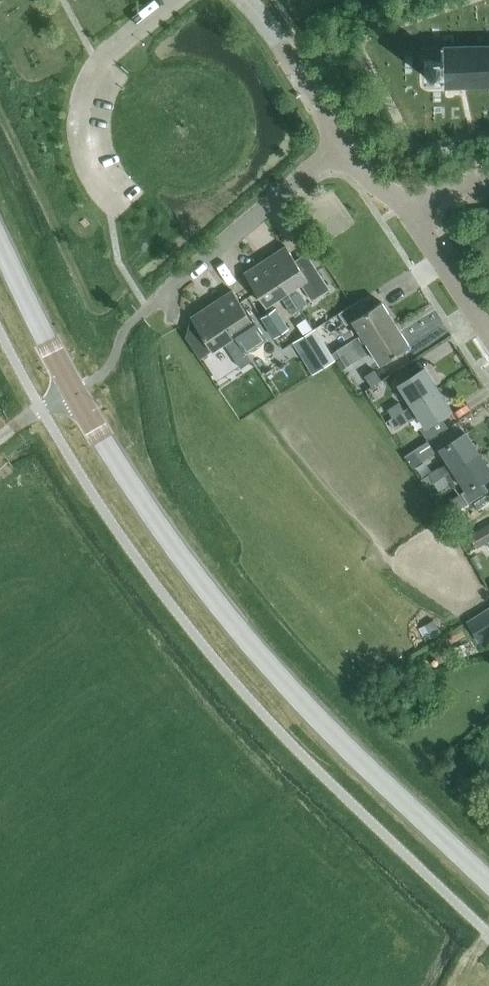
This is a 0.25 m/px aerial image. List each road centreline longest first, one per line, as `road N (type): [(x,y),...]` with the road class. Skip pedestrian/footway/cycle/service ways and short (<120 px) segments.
road 1 (primary): [(488,884),(322,721),(224,611),(74,391),(0,245)]
road 2 (unclassified): [(409,210),(343,142),(246,0)]
road 3 (unclassified): [(488,334),(409,210)]

